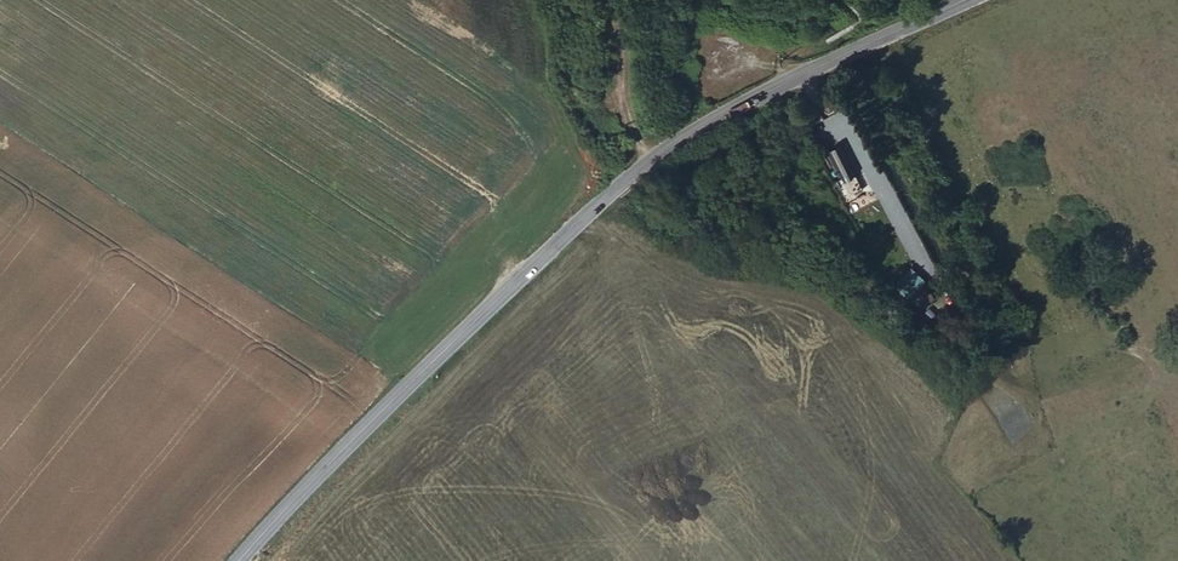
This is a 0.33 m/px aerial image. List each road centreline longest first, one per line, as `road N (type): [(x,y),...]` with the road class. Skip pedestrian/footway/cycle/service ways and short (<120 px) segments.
road 1 (tertiary): [(254,560),(586,217),(745,103),(965,0)]

